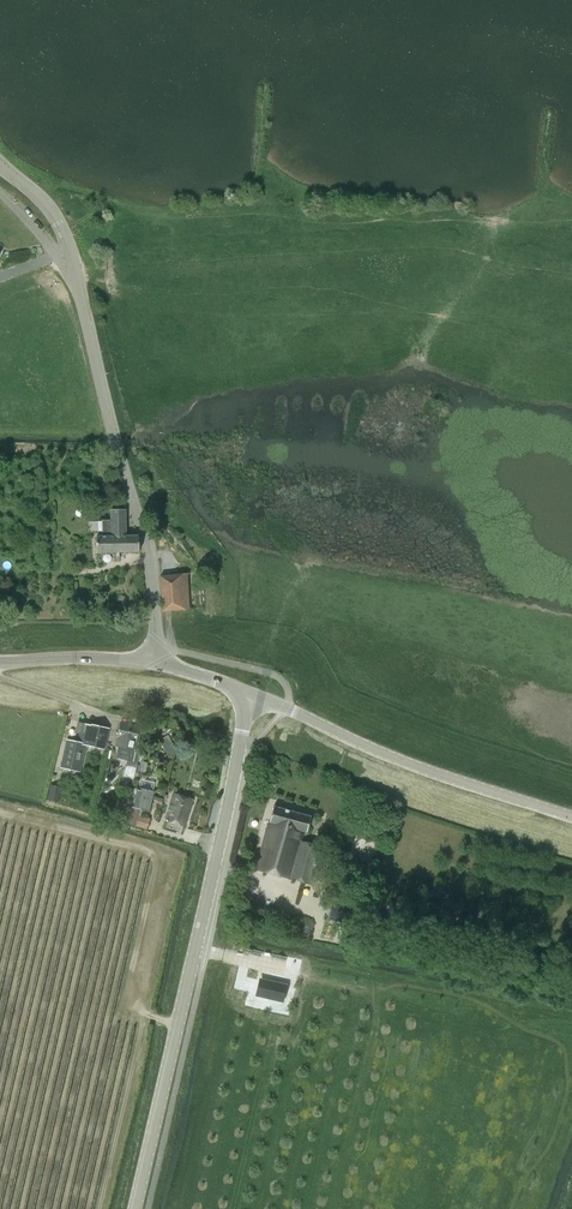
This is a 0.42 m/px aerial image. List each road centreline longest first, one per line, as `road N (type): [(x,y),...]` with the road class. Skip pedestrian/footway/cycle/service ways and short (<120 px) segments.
road 1 (secondary): [(133,1208),(252,694)]
road 2 (secondary): [(157,657),(149,554),(72,259)]
road 3 (unclassified): [(571,815),(397,756),(252,694)]
road 4 (unclassified): [(157,657),(0,660)]

